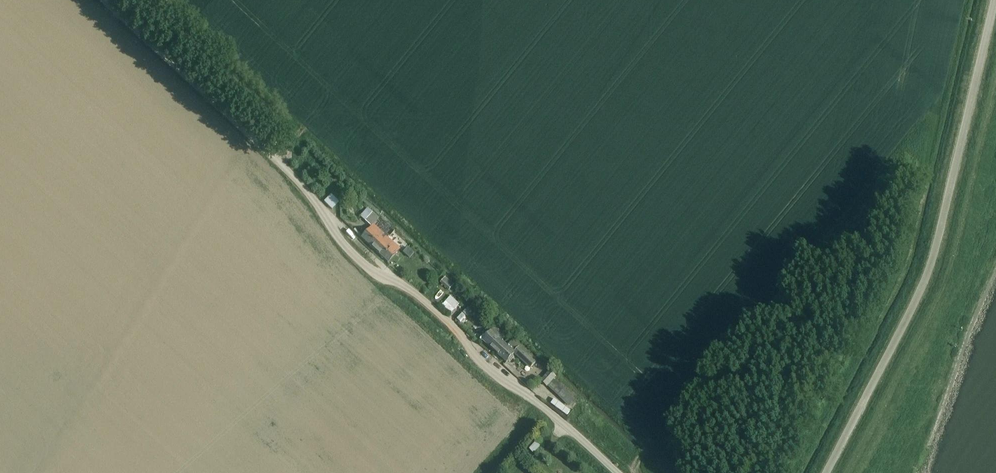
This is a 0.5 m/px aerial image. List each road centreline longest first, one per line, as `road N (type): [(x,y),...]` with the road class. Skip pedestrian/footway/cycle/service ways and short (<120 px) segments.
road 1 (unclassified): [(617,472),(403,287),(373,274),(280,164),(104,0)]
road 2 (track): [(826,472),(929,274),(995,0)]

